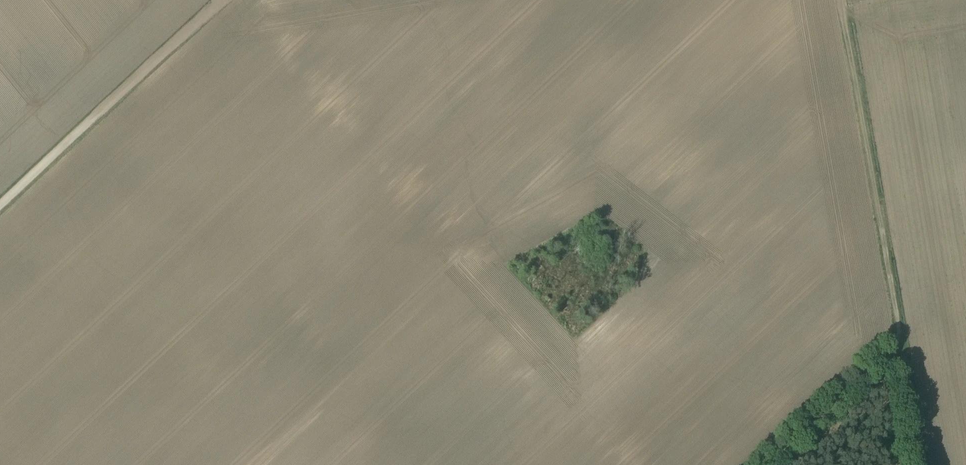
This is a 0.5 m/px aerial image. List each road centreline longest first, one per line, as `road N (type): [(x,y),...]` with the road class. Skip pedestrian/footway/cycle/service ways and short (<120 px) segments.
road 1 (track): [(838,0),(899,349)]
road 2 (track): [(0,201),(215,0)]
road 3 (track): [(774,464),(899,349)]

